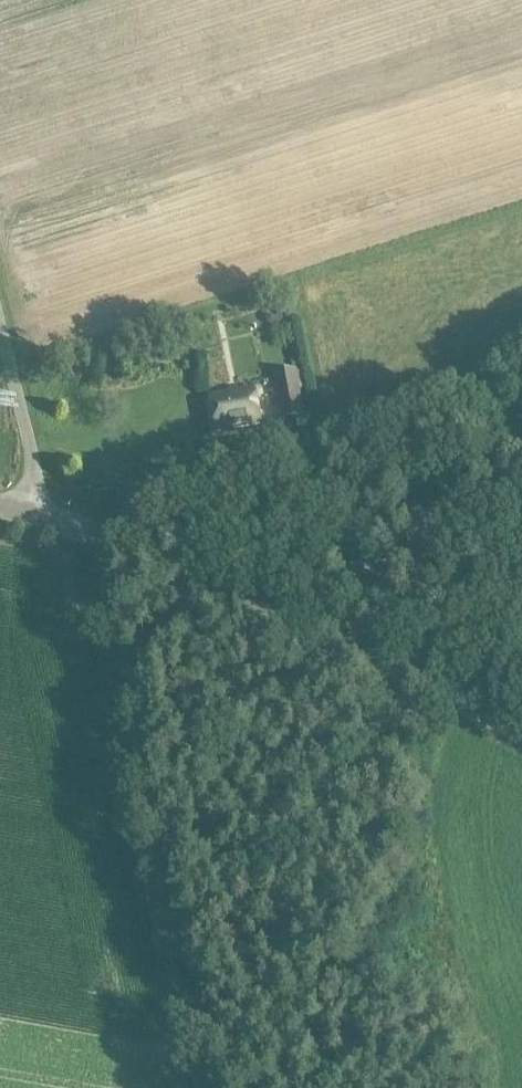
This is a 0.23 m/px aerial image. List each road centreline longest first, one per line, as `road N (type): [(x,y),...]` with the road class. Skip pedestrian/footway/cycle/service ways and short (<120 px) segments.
road 1 (unclassified): [(521,733),(139,554),(43,513),(0,505)]

